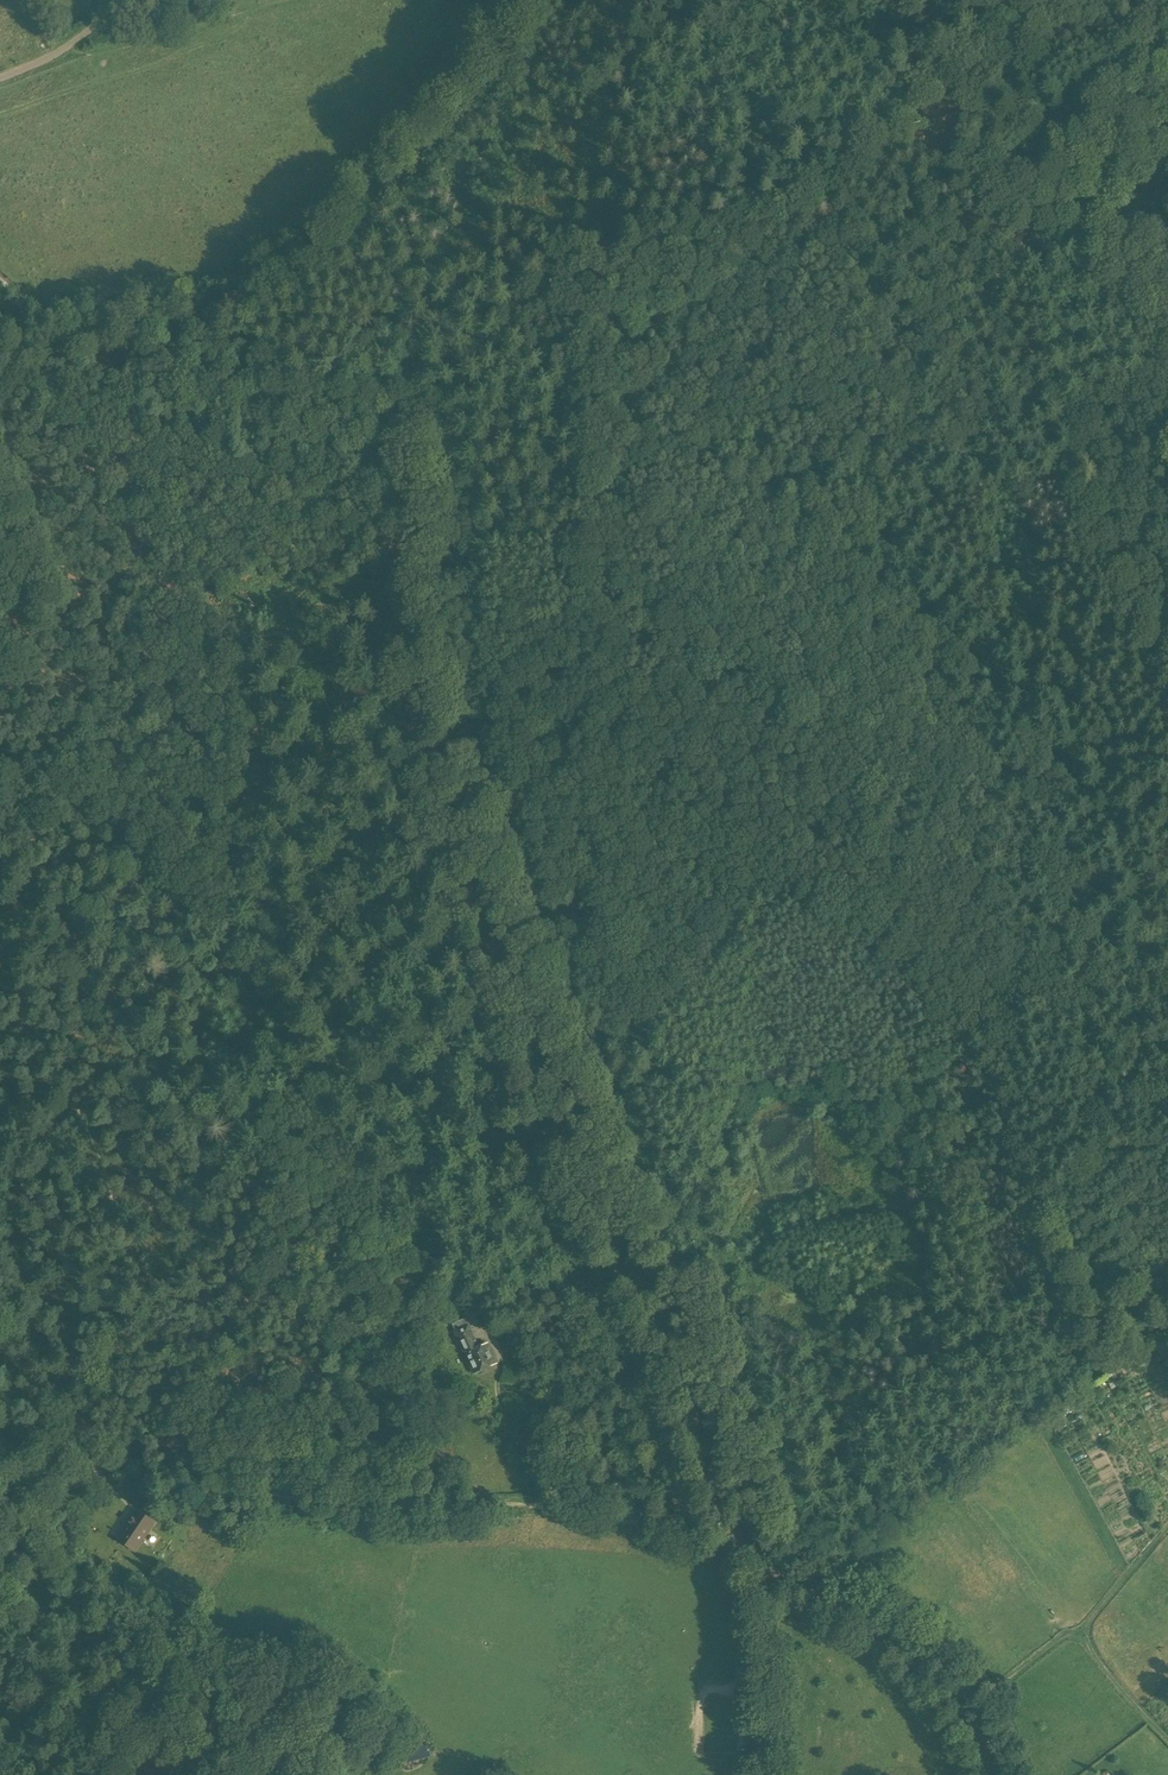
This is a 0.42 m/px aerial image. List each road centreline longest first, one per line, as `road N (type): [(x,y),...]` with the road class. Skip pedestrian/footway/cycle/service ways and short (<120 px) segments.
road 1 (unclassified): [(781,1561),(752,1540),(739,1517),(688,1369),(564,1107),(432,748),(412,625),(405,483),(393,443),(348,412),(278,399),(69,335),(0,284)]
road 2 (track): [(688,1369),(754,1336),(763,1191),(795,1200),(828,1194),(847,1173),(841,1124),(825,1098),(794,1088),(757,1099),(738,1146),(747,1165)]
road 3 (track): [(1102,0),(1124,102),(1113,150),(1080,215),(1079,235),(1150,343),(1167,357)]
road 4 (residential): [(993,1774),(967,1715),(911,1653),(781,1561)]
road 5 (track): [(0,1724),(53,1675),(114,1652),(90,1633),(55,1562)]
road 6 (unclassified): [(286,1774),(260,1728),(221,1688),(114,1652)]
road 7 (residential): [(767,1774),(764,1594),(781,1561)]
road 8 (track): [(0,1437),(55,1562)]

